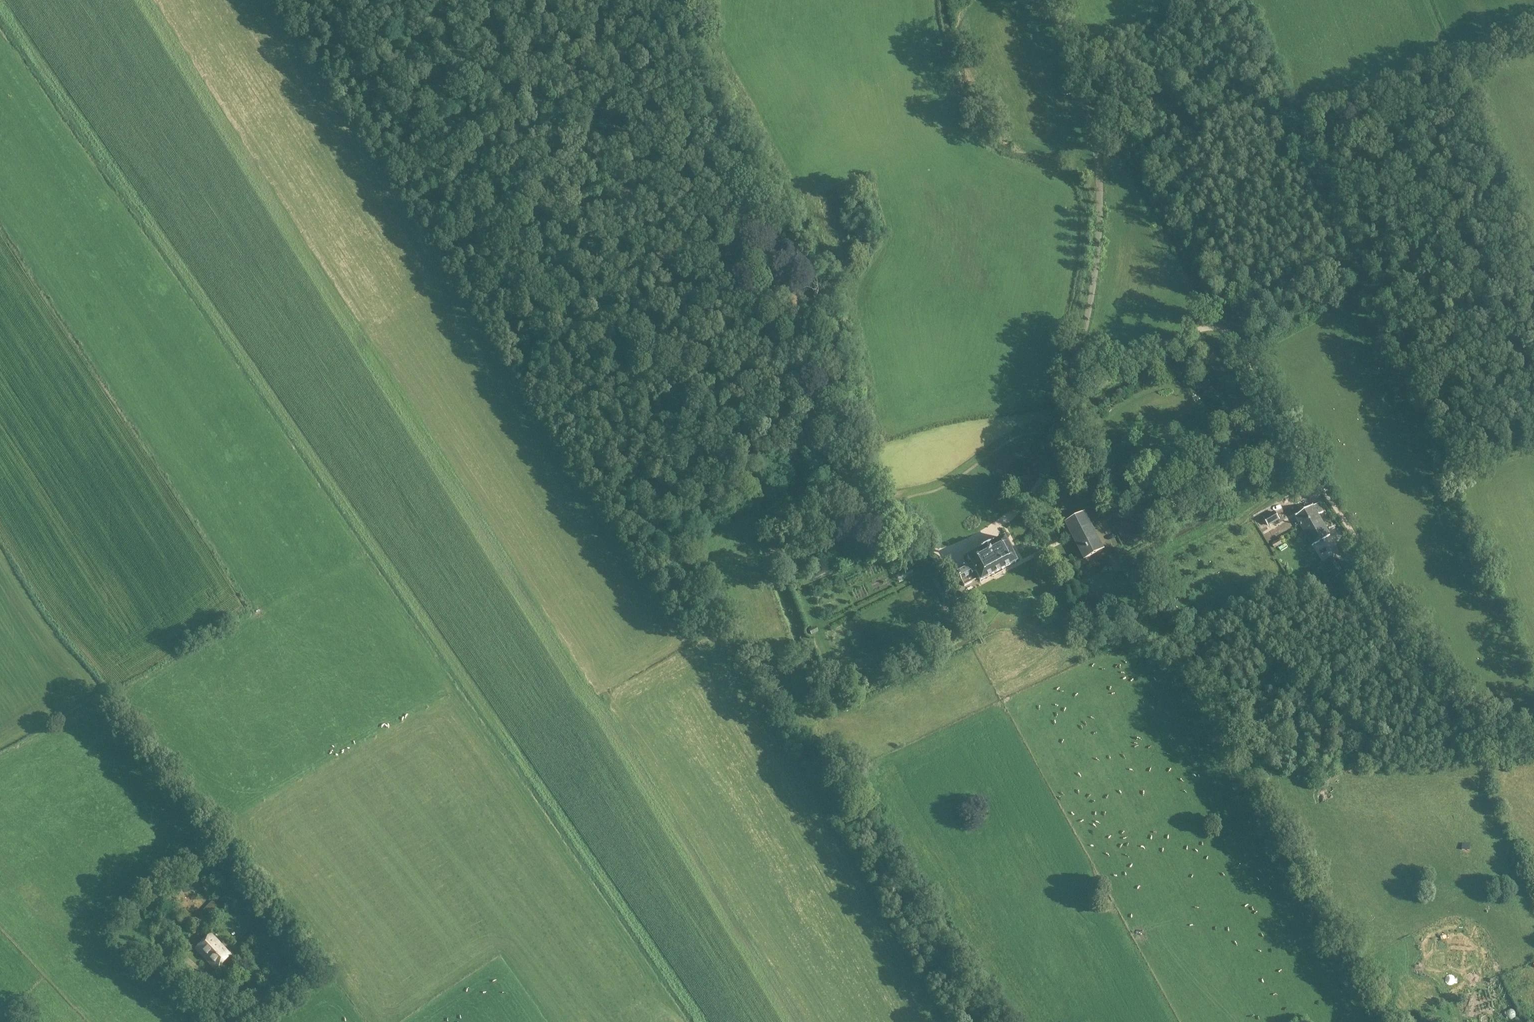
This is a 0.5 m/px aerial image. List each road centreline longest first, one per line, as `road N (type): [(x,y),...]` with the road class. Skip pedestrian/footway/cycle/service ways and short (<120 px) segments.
road 1 (track): [(654,0),(709,160),(738,216),(736,246),(613,306),(591,307),(555,291),(496,191),(464,156),(461,106),(398,0)]
road 2 (track): [(1074,374),(1095,374),(1208,327),(1230,332),(1476,723)]
road 3 (unclassified): [(1074,374),(1096,266),(1099,171),(1050,0)]
road 4 (track): [(1172,634),(1254,606),(1393,719),(1428,728),(1476,723)]
road 5 (track): [(463,112),(485,28),(510,0)]
road 6 (track): [(1048,476),(1090,513),(1121,571)]

